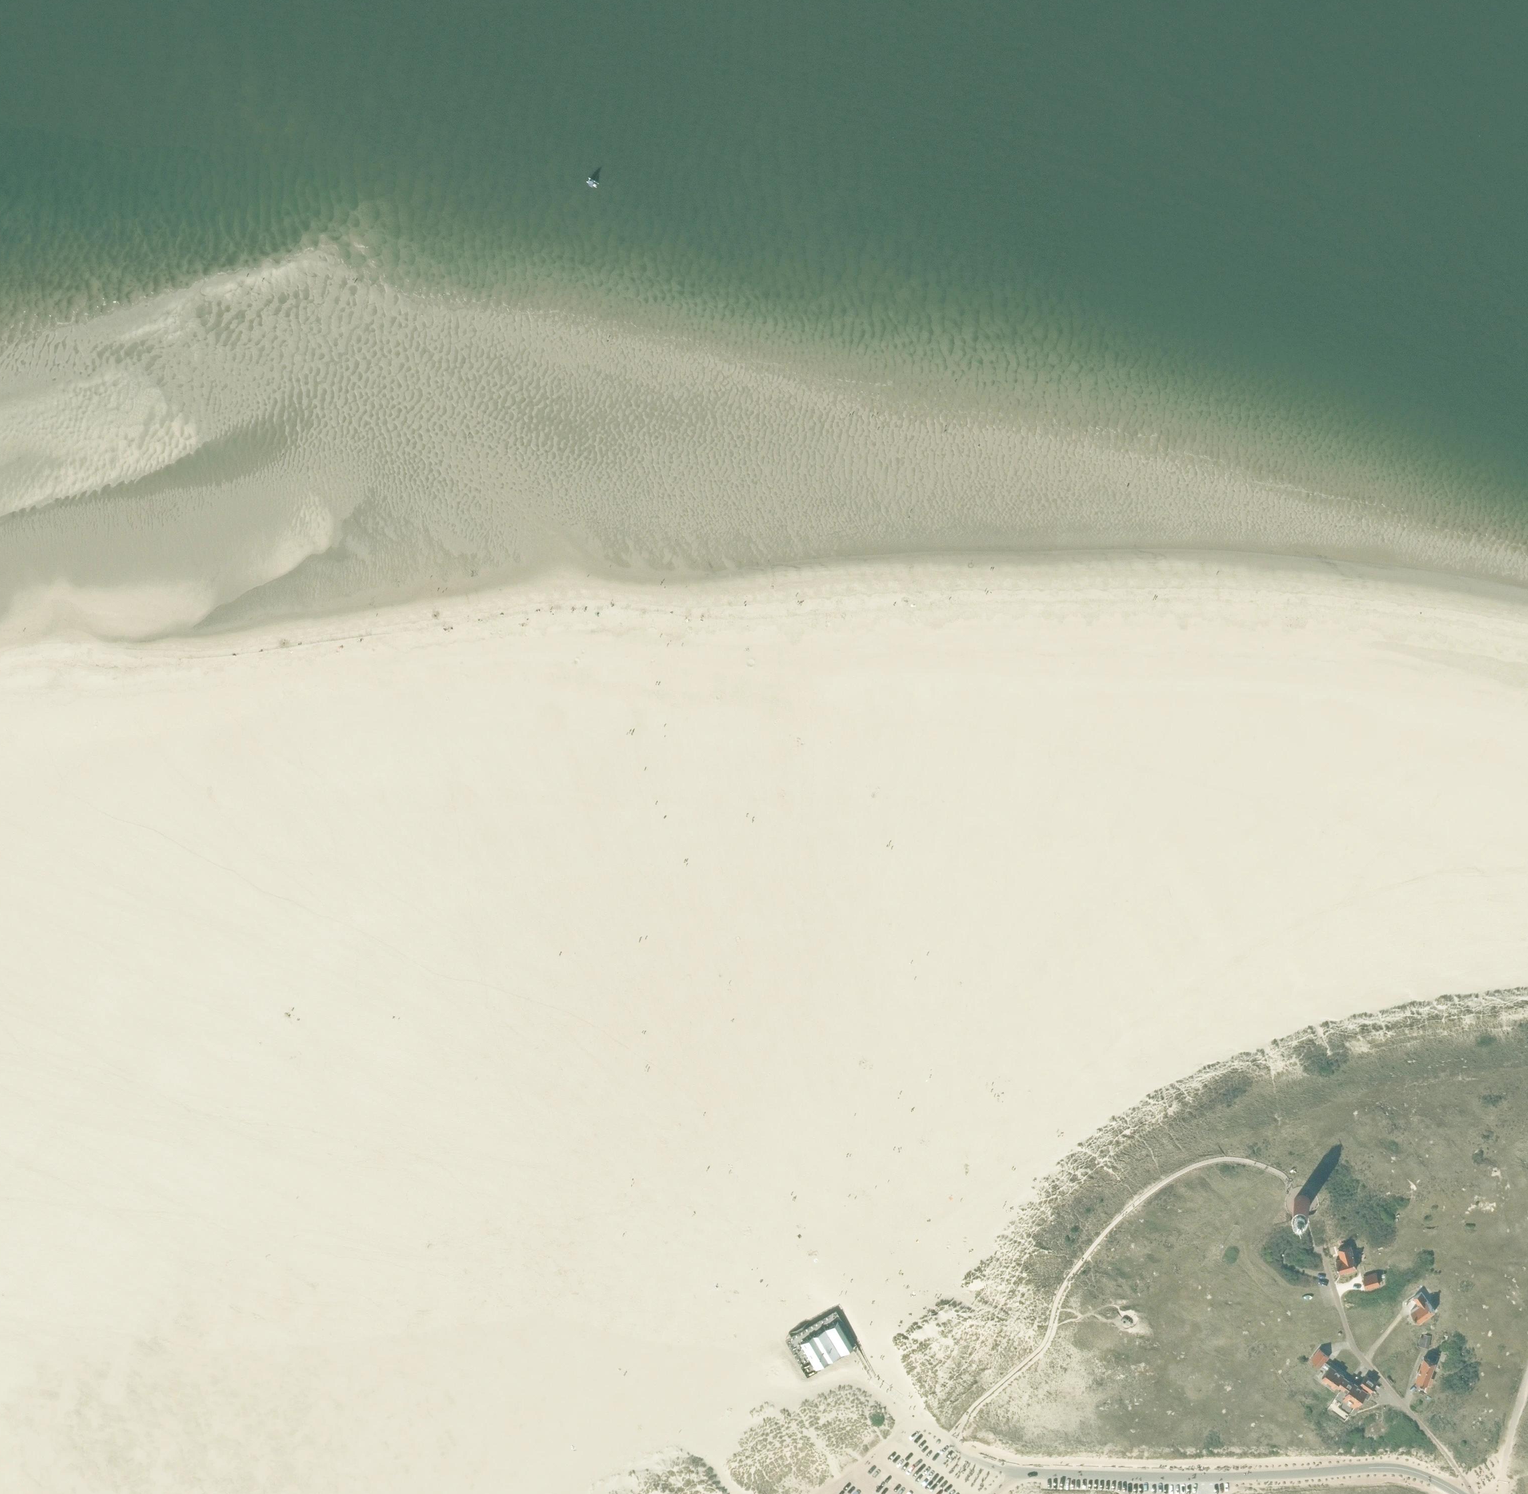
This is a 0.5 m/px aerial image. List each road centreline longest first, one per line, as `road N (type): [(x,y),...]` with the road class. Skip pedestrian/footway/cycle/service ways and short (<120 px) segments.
road 1 (unclassified): [(1458,1493),(1387,1467),(1201,1478),(1010,1471),(972,1457),(920,1414)]
road 2 (unclassified): [(1321,1249),(1360,1357),(1472,1493)]

